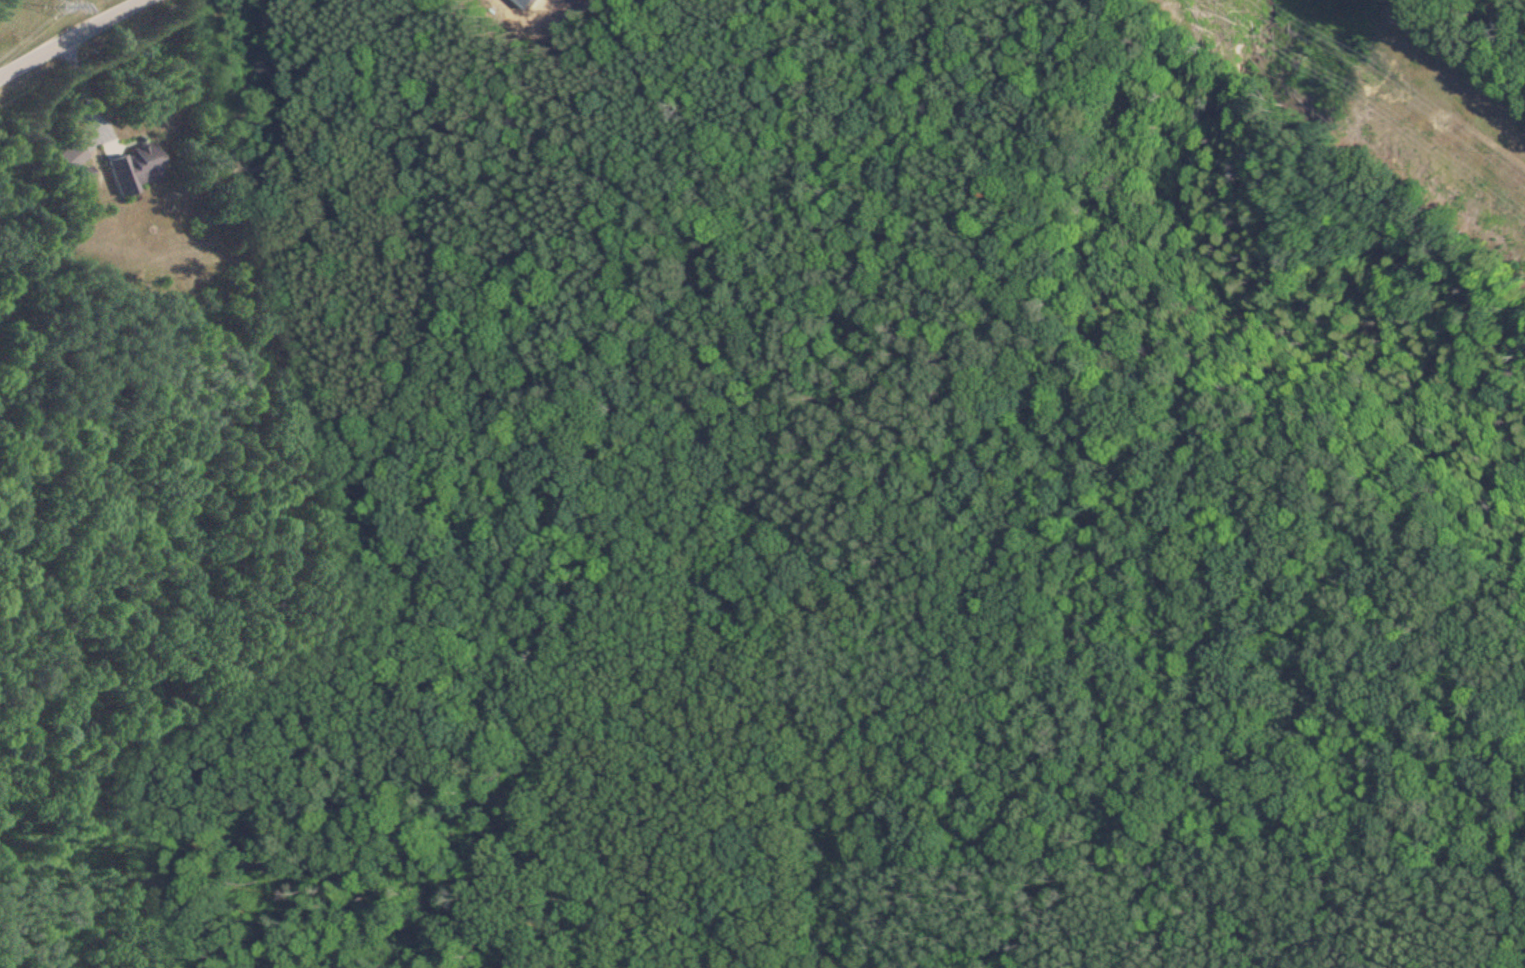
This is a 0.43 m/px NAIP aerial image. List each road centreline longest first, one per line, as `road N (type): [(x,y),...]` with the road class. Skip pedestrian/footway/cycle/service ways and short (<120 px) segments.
road 1 (residential): [(0,70),(131,0)]

